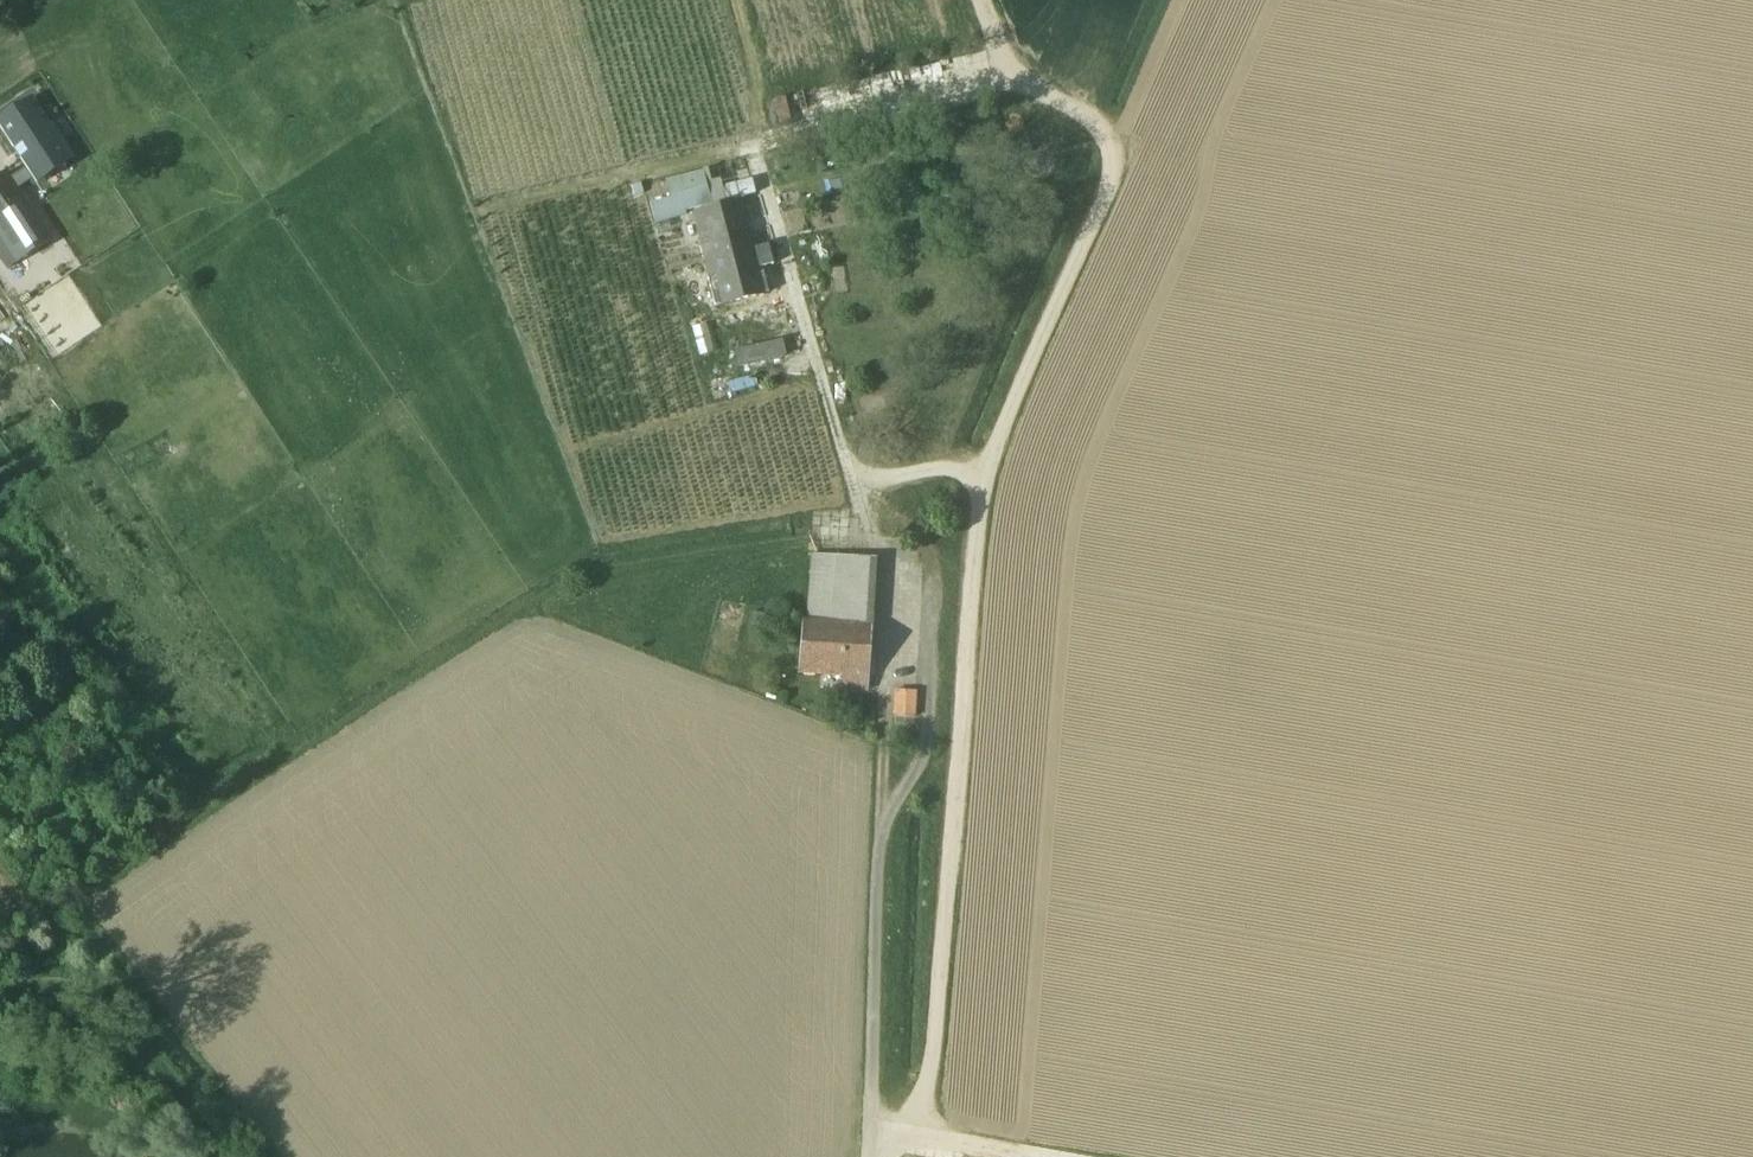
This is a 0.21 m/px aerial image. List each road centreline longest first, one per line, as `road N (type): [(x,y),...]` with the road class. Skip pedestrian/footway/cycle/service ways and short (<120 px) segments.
road 1 (track): [(982,0),(1013,74),(1110,133),(1115,162),(981,480),(933,1061),(922,1100),(873,1137)]
road 2 (track): [(182,412),(431,270),(453,242),(380,38),(380,21),(396,0)]
road 3 (track): [(987,464),(942,466),(860,490)]

